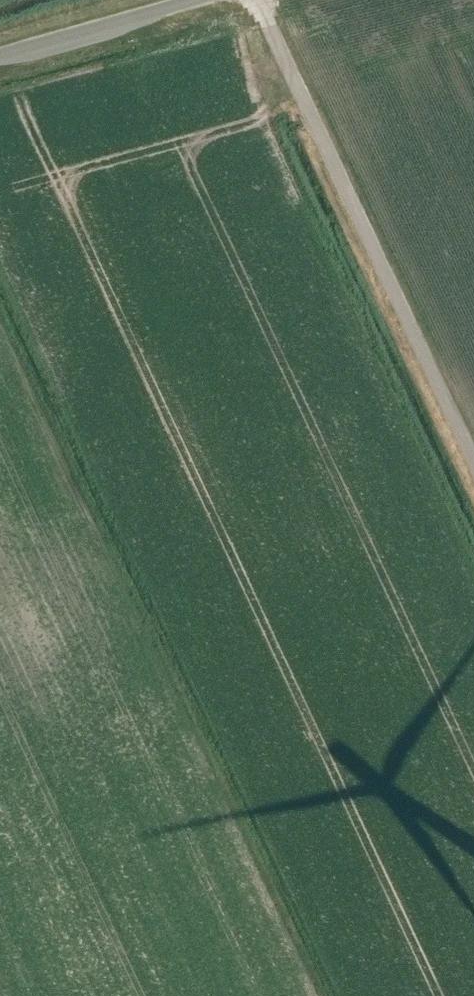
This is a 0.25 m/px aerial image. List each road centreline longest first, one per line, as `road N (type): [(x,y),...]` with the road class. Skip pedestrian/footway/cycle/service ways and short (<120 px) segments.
road 1 (unclassified): [(0,54),(194,0)]

